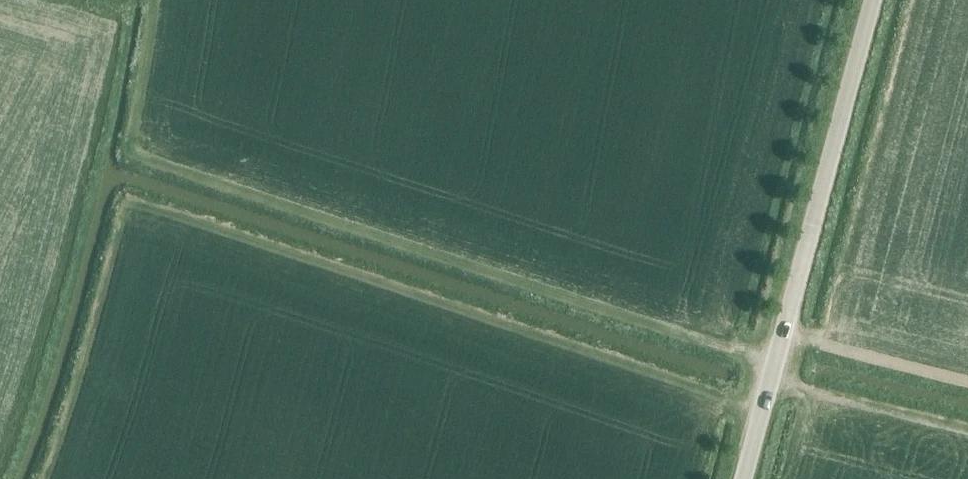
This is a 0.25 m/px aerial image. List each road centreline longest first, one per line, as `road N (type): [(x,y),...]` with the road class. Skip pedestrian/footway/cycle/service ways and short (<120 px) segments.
road 1 (unclassified): [(742,478),(872,0)]

